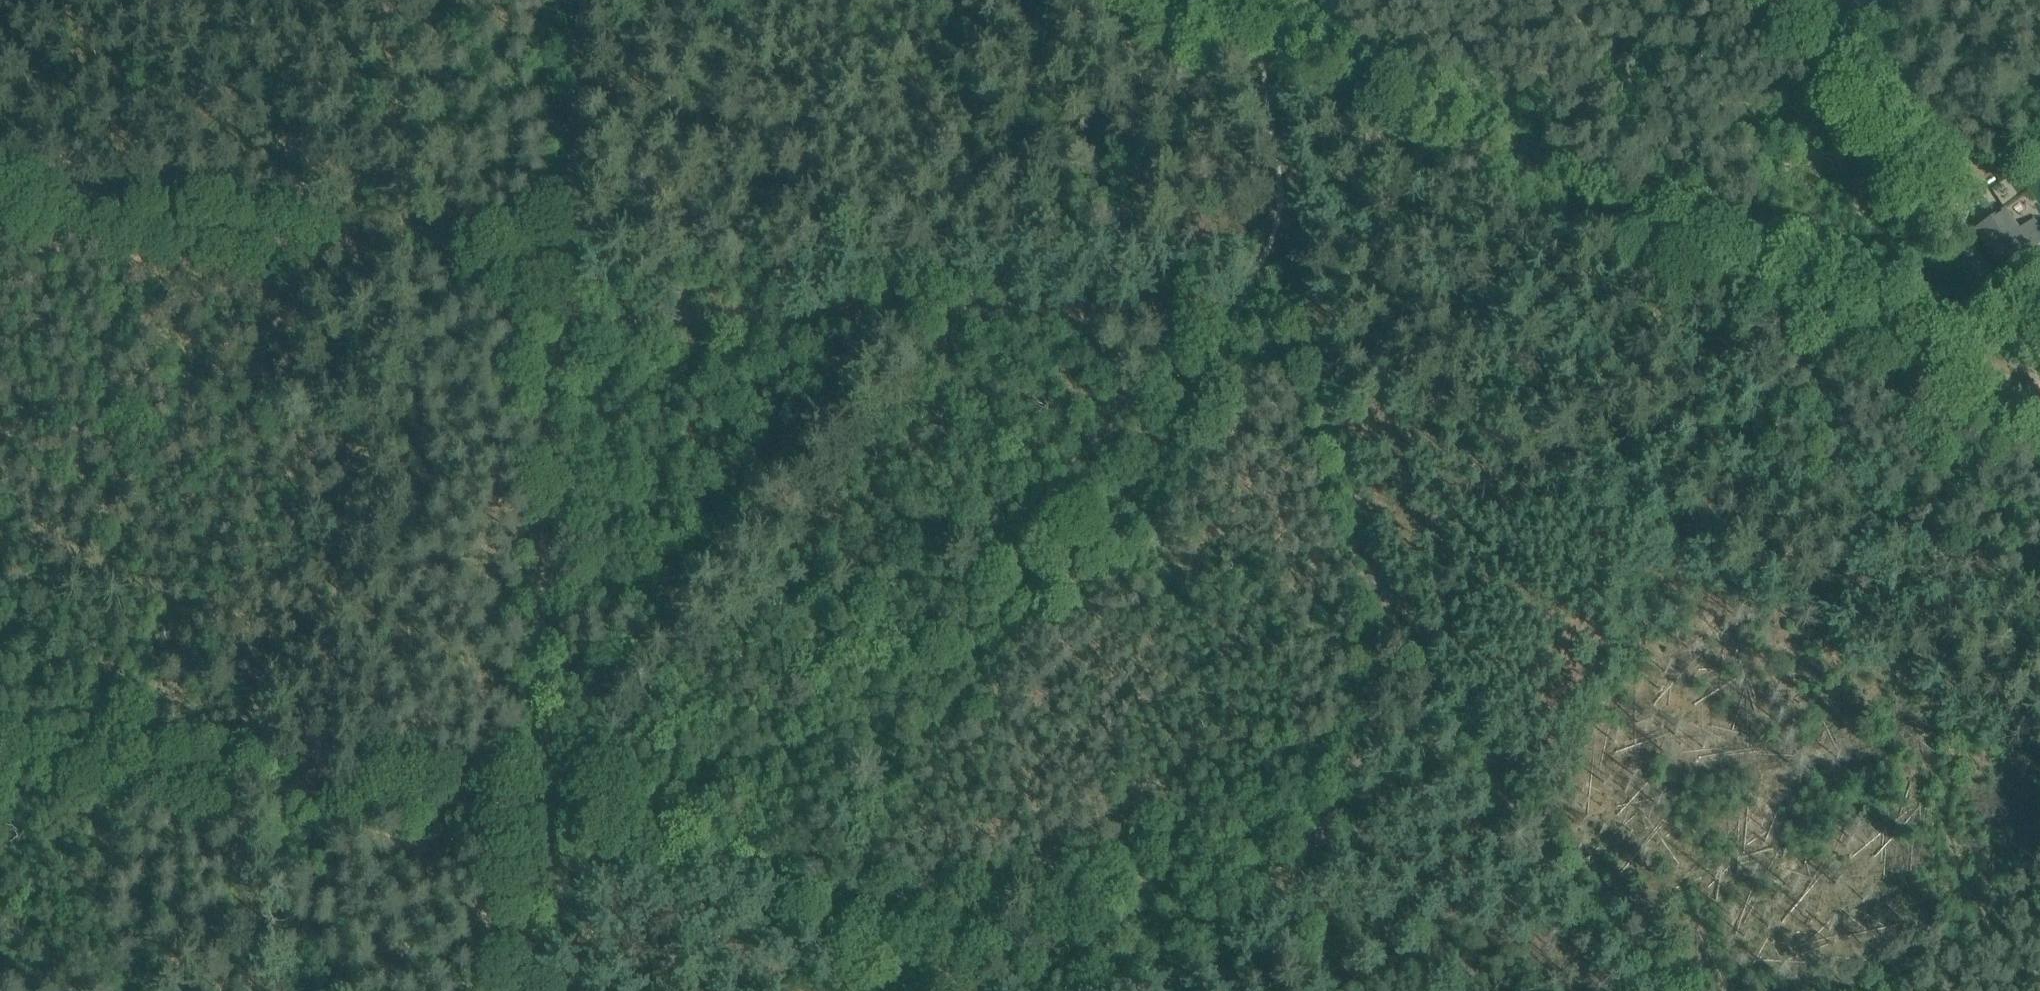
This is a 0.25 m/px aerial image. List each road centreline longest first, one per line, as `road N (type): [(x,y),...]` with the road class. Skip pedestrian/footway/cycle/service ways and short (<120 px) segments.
road 1 (track): [(505,990),(530,569),(564,276),(582,0)]
road 2 (track): [(1130,0),(1644,235),(2039,393)]
road 3 (unclassified): [(2039,350),(1794,0)]

